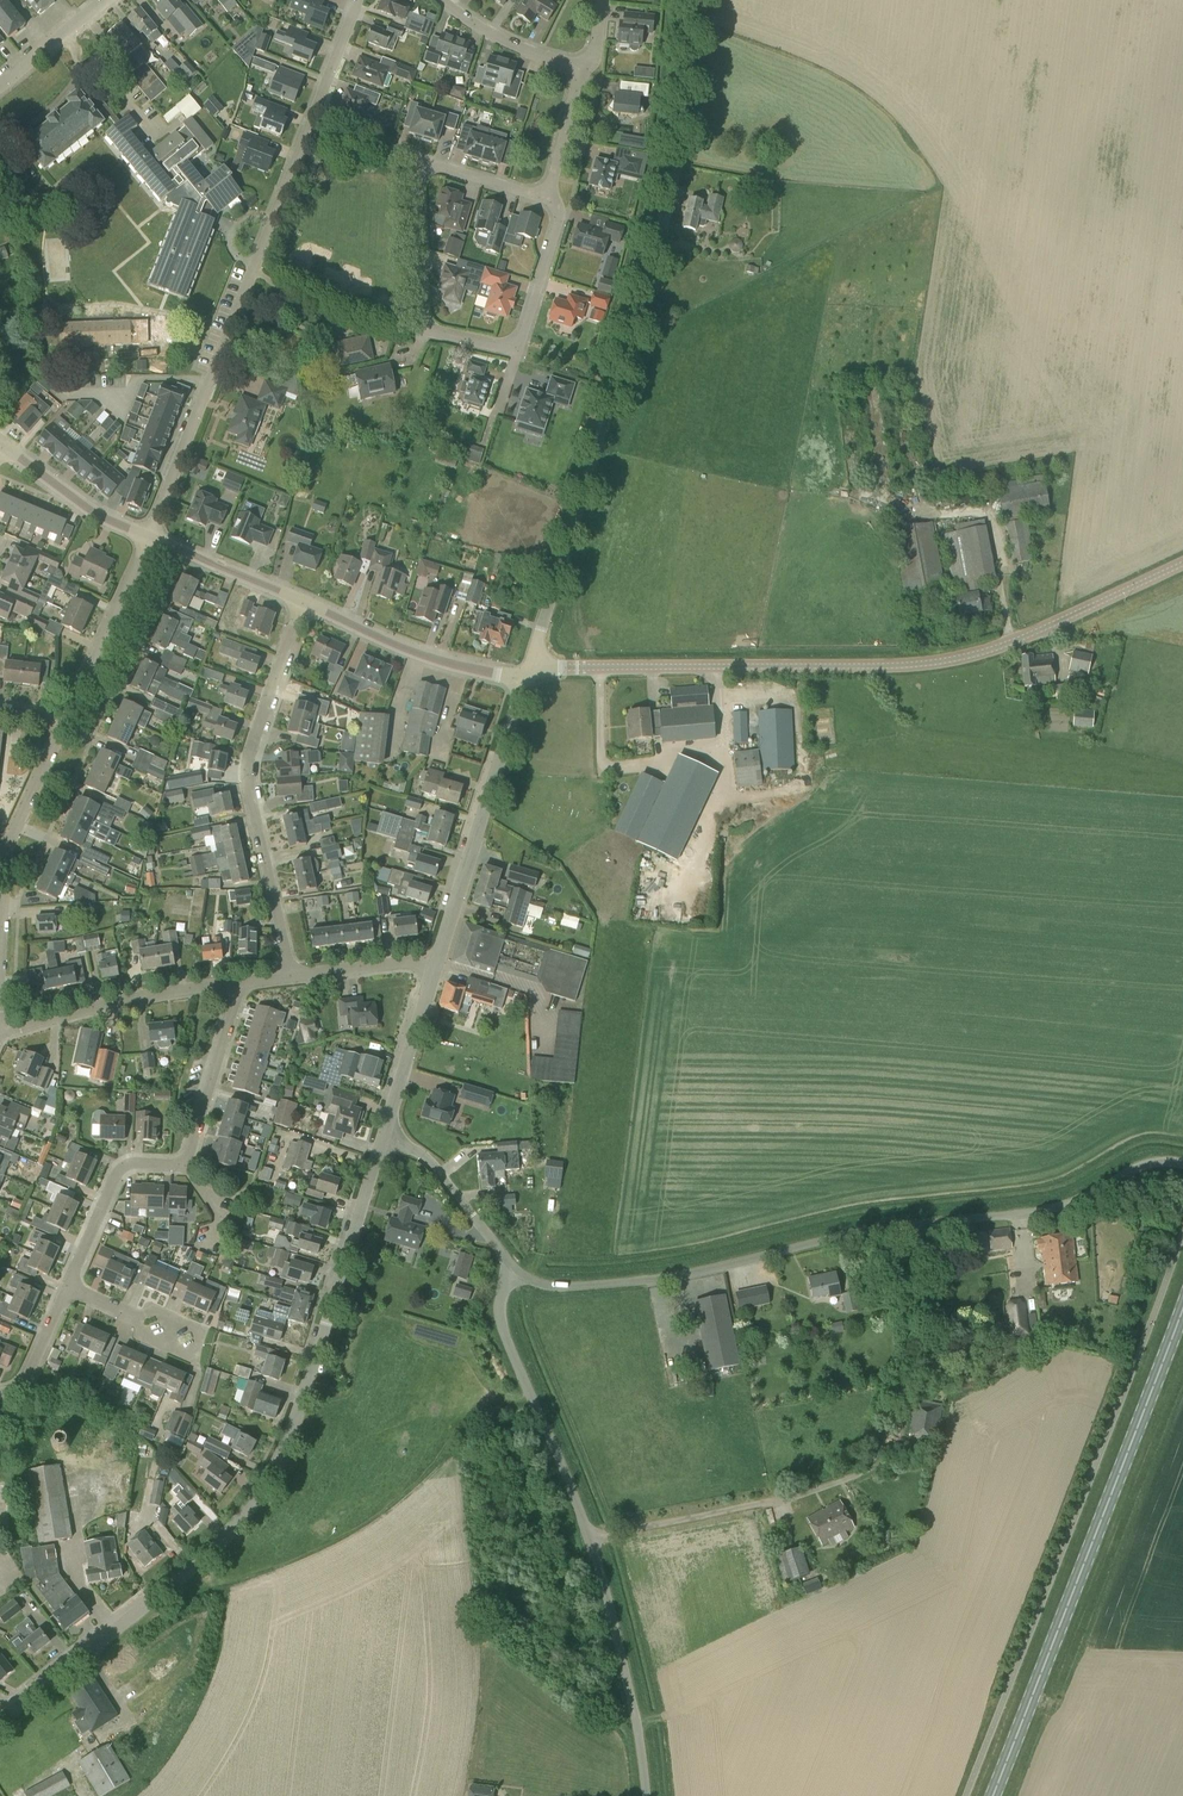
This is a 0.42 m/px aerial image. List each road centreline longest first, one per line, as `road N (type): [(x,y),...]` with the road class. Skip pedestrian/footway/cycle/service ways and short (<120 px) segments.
road 1 (tertiary): [(0,1721),(239,1524),(264,1489),(328,1319),(382,1139)]
road 2 (tertiary): [(531,670),(675,179),(692,0)]
road 3 (unclassified): [(514,1270),(568,1290),(656,1281),(884,1230),(1062,1208),(1134,1169),(1182,1166)]
road 4 (tertiary): [(531,670),(896,666),(959,658),(1012,643),(1182,564)]
road 5 (residential): [(151,536),(359,0)]
road 6 (unclassified): [(648,1795),(592,1541),(502,1322),(514,1270)]
road 7 (residential): [(549,196),(433,164),(425,169),(417,186),(427,326),(512,348),(557,206)]
road 8 (primary): [(995,1795),(1182,1311)]
road 9 (residential): [(292,977),(247,772),(301,602)]
road 10 (tertiary): [(435,961),(527,682)]
road 11 (residential): [(0,1036),(239,986)]
road 12 (tertiary): [(527,682),(424,658),(301,602)]
road 13 (residential): [(68,719),(151,536)]
road 14 (residential): [(183,1167),(122,1167),(68,1288)]
road 15 (residential): [(183,1167),(239,986)]
road 16 (tertiary): [(382,1139),(435,961)]
road 17 (tertiary): [(151,536),(83,506),(3,447)]
road 18 (tertiary): [(301,602),(151,536)]
road 19 (residential): [(441,0),(476,28),(579,71)]
road 20 (residential): [(4,851),(68,719)]
road 21 (residential): [(292,977),(435,961)]
road 22 (residential): [(195,1346),(68,1288)]
road 23 (residential): [(0,86),(105,0)]
road 24 (residential): [(549,196),(579,71)]
road 25 (residential): [(68,1288),(37,1364),(0,1392)]
road 26 (residential): [(473,1216),(419,1154),(382,1139)]

